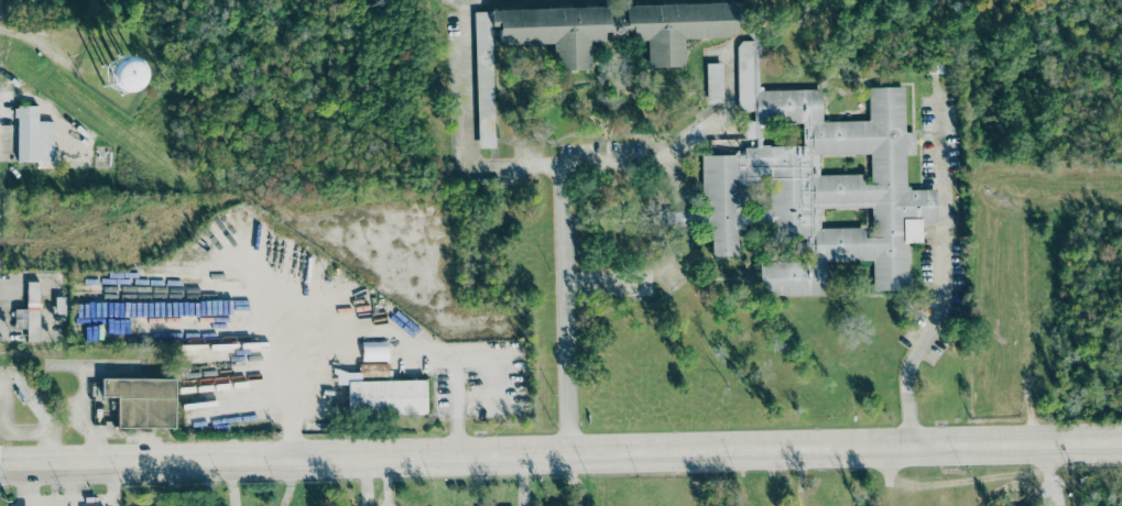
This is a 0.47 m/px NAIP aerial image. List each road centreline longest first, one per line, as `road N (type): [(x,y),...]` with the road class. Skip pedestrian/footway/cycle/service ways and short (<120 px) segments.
road 1 (secondary): [(0,469),(1121,442)]
road 2 (residential): [(566,454),(560,163)]

